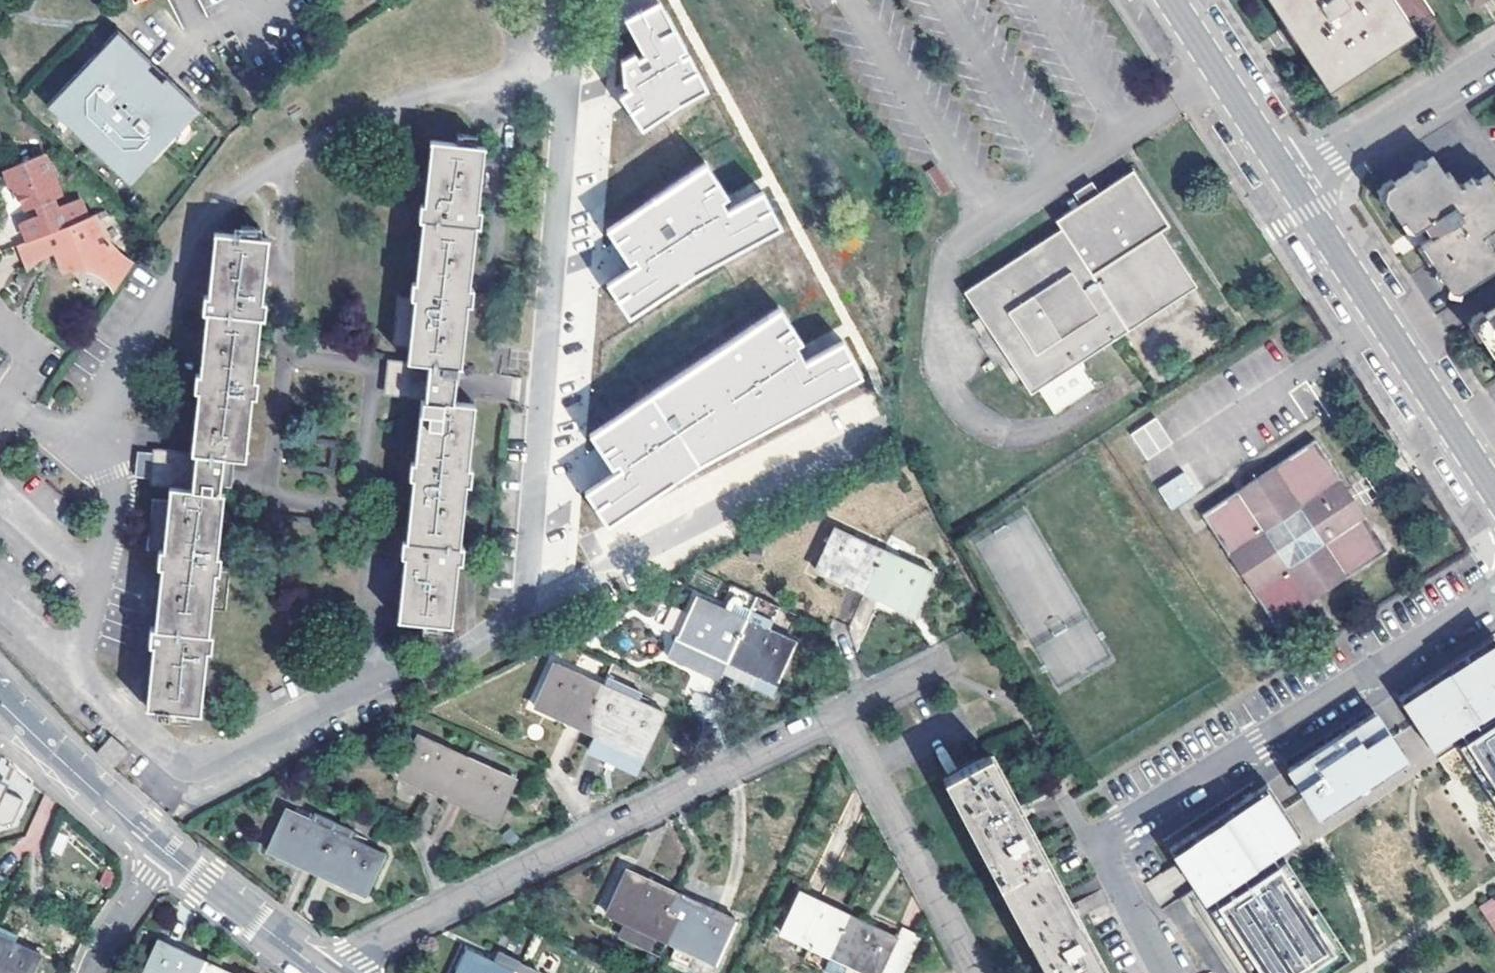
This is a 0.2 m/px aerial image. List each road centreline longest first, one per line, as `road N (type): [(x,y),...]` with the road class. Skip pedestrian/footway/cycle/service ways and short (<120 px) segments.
road 1 (residential): [(1165,972),(1104,860),(1111,831),(1494,599)]
road 2 (residential): [(334,972),(840,714)]
road 3 (tertiary): [(1291,182),(1494,489)]
road 4 (residential): [(840,714),(978,972)]
road 5 (residential): [(1494,58),(1291,182)]
road 6 (residential): [(165,851),(0,701)]
road 7 (tertiary): [(1172,0),(1291,182)]
road 8 (residential): [(326,972),(165,851)]
road 9 (residential): [(92,972),(165,851)]

